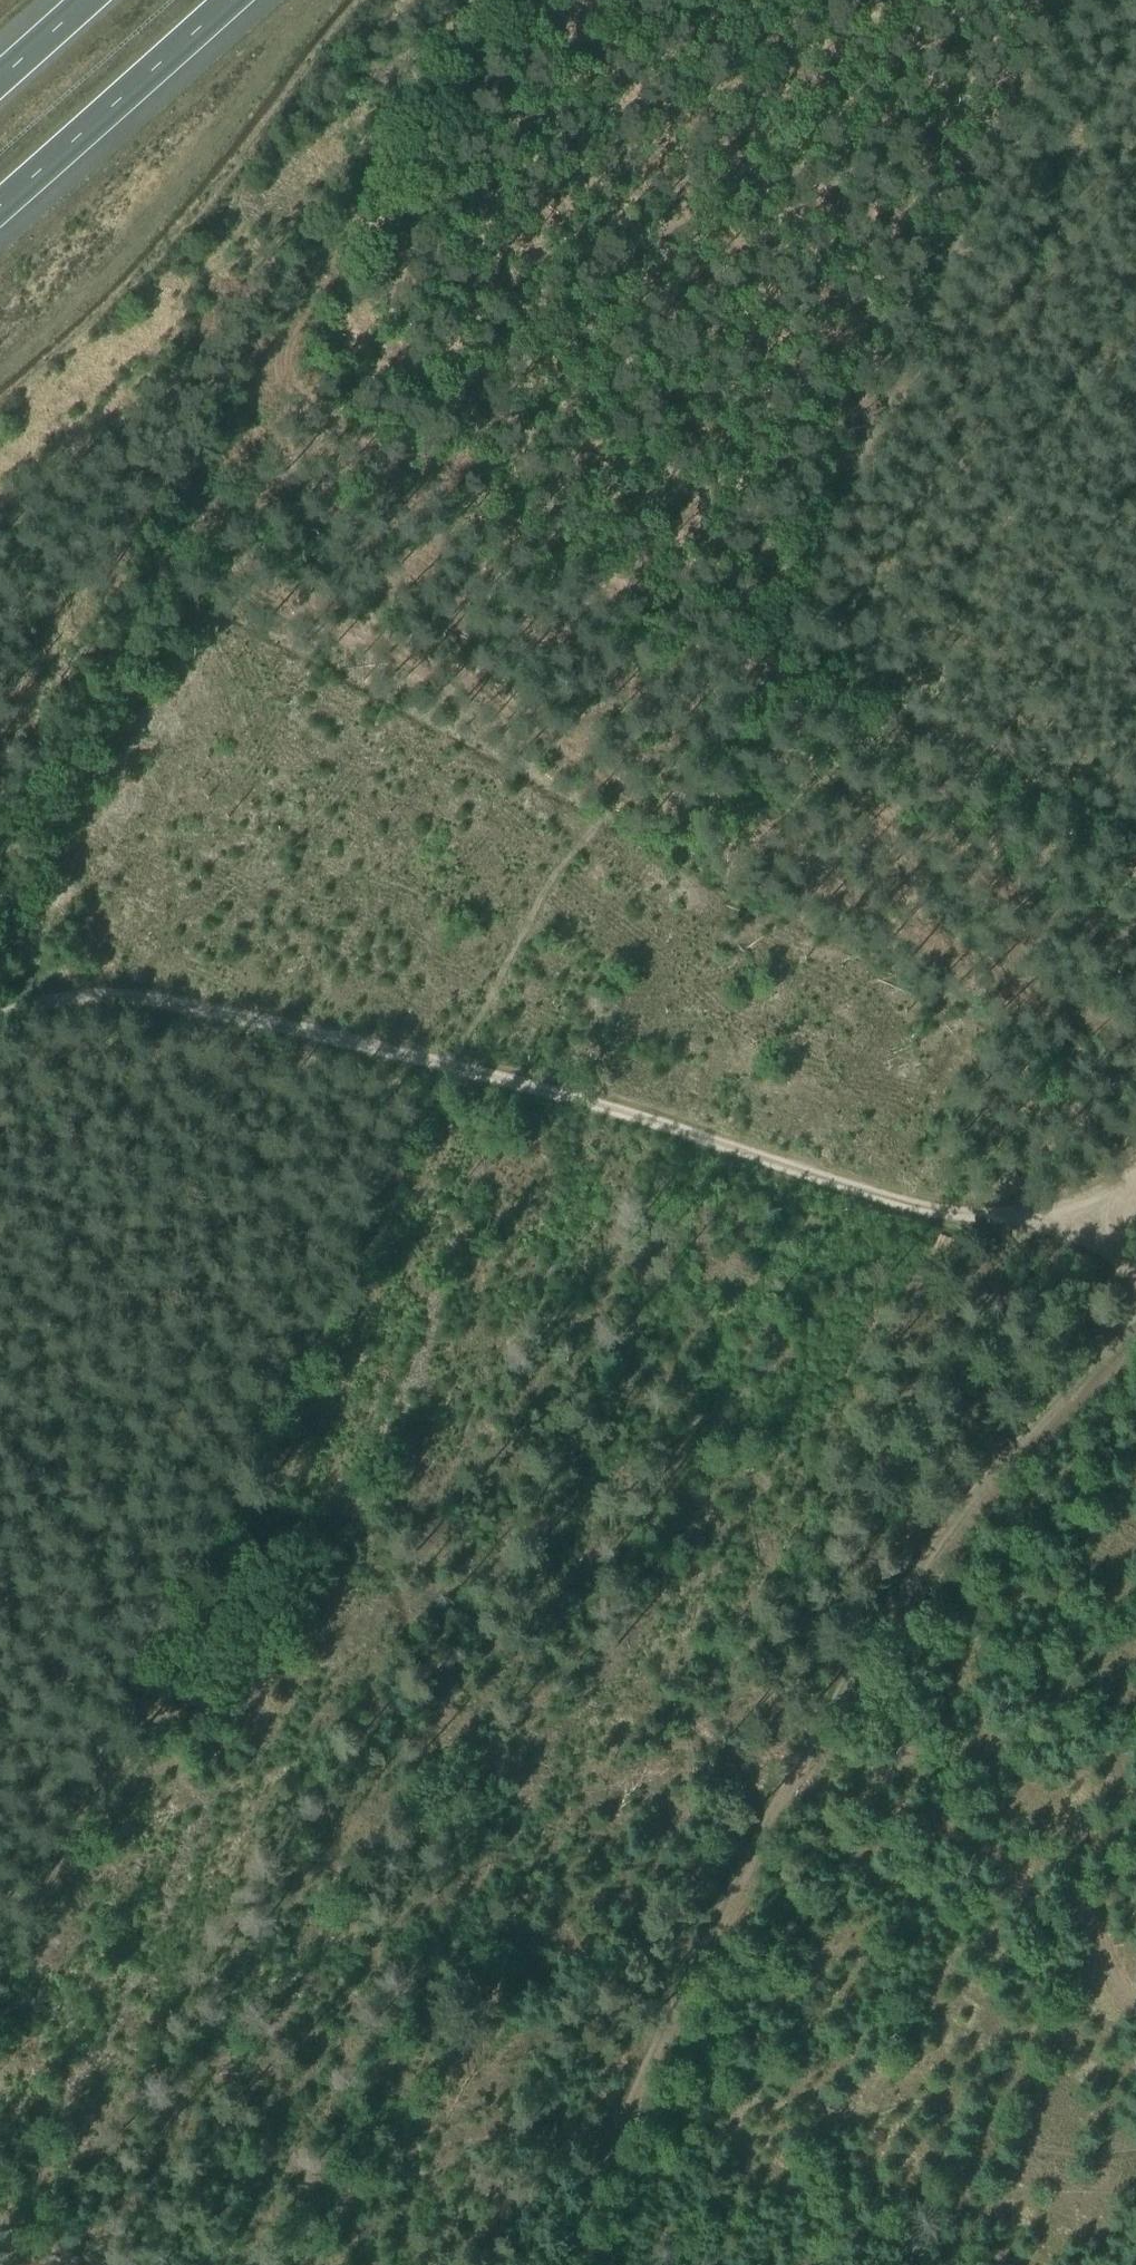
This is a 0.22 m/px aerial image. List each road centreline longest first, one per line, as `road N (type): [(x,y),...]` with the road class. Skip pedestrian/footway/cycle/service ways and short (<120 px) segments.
road 1 (track): [(0,1007),(89,986),(192,1000),(447,1062),(1109,1259),(1135,1217)]
road 2 (track): [(741,726),(793,632),(816,556),(1074,0)]
road 3 (motorway): [(0,206),(230,0)]
road 4 (track): [(614,2126),(571,2264)]

